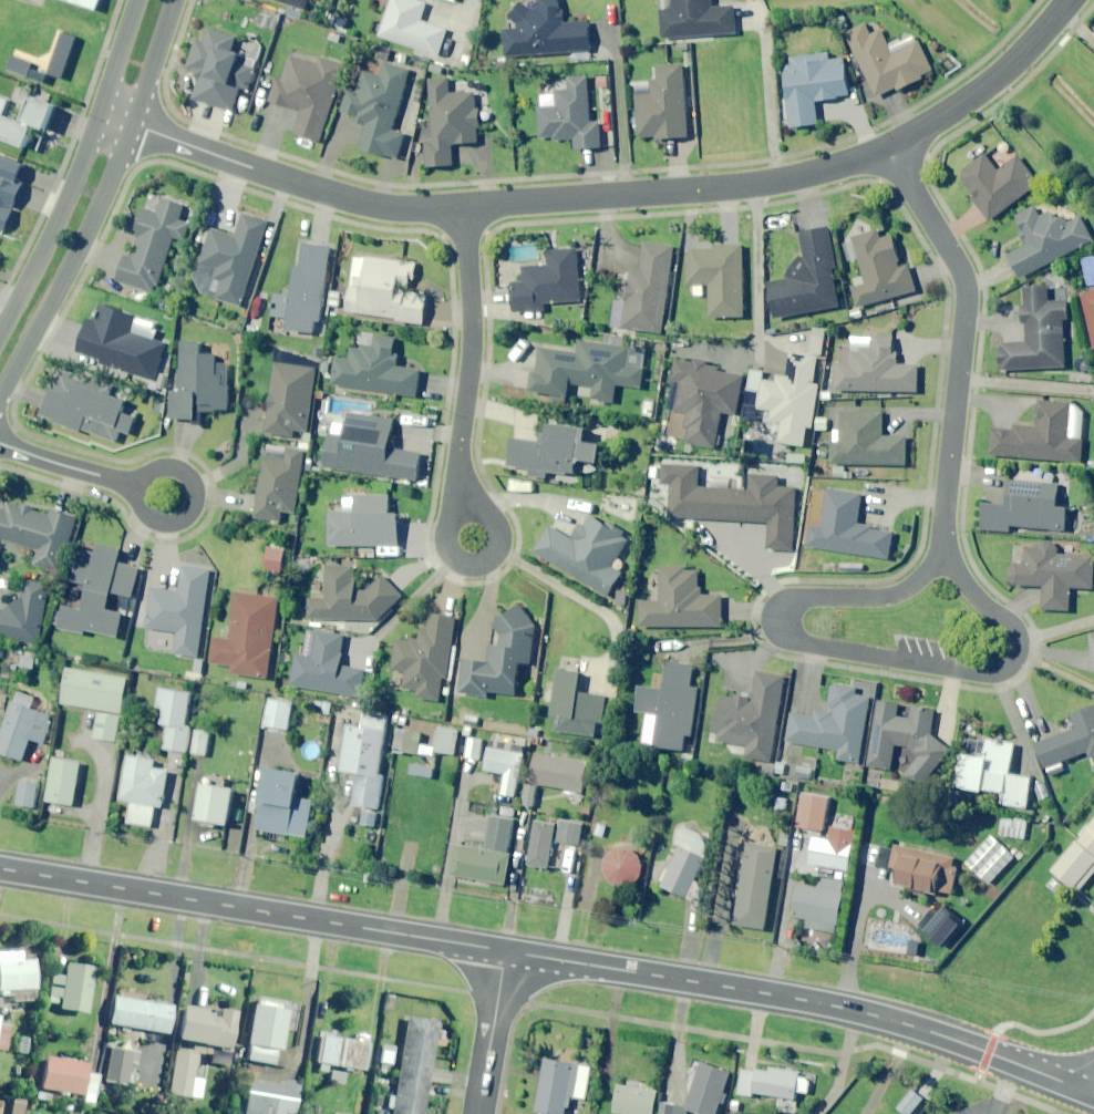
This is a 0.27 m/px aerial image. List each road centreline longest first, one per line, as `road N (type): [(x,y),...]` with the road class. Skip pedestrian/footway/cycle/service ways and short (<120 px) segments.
road 1 (tertiary): [(1093,1095),(873,1014),(503,951)]
road 2 (residential): [(943,540),(957,580),(1012,627),(1015,652),(1005,662),(789,635),(779,623),(782,603),(875,595),(911,575)]
road 3 (tertiary): [(503,951),(0,869)]
road 4 (residential): [(888,142),(797,173),(458,202)]
road 5 (residential): [(888,142),(965,284),(943,540)]
road 6 (residential): [(458,202),(348,196),(130,124)]
road 7 (tertiary): [(130,124),(113,177),(0,394)]
road 8 (residential): [(458,202),(470,319),(452,460)]
road 9 (tertiary): [(0,330),(60,211),(97,114)]
road 10 (residential): [(1069,0),(989,84),(888,142)]
road 11 (residential): [(452,460),(498,511),(499,538),(477,555),(452,554),(442,533),(451,477)]
road 12 (residential): [(478,1113),(503,951)]
road 13 (residential): [(124,482),(173,465),(196,487),(190,512),(177,517),(140,501)]
road 14 (tertiary): [(173,0),(130,124)]
road 15 (residential): [(0,444),(124,482)]
road 16 (tertiary): [(97,114),(136,0)]

